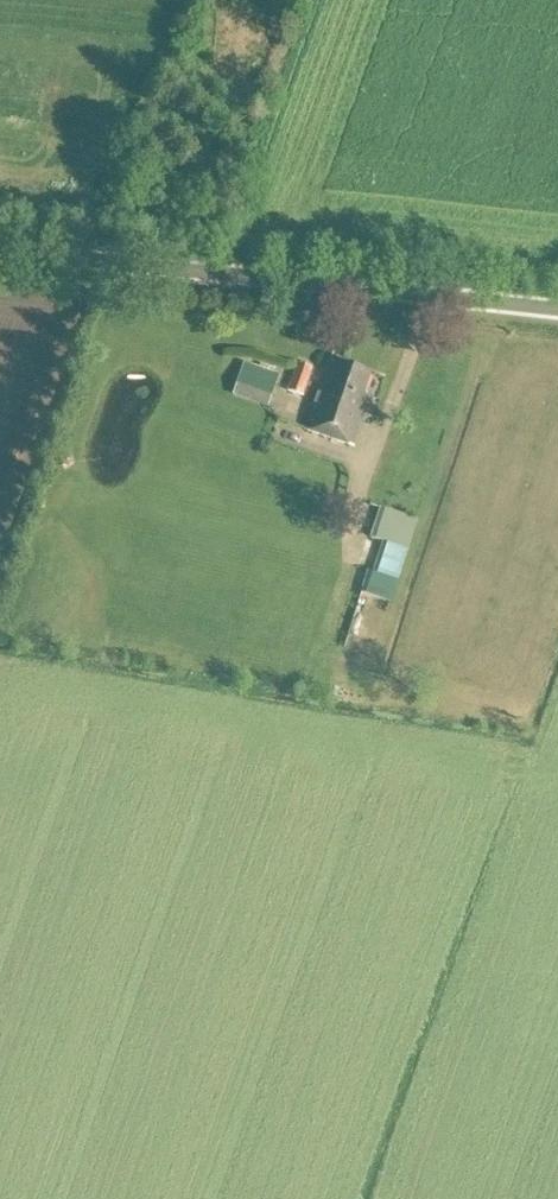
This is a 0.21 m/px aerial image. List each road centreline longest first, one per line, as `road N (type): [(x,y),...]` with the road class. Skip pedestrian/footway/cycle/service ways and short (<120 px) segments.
road 1 (unclassified): [(557,310),(0,252)]

